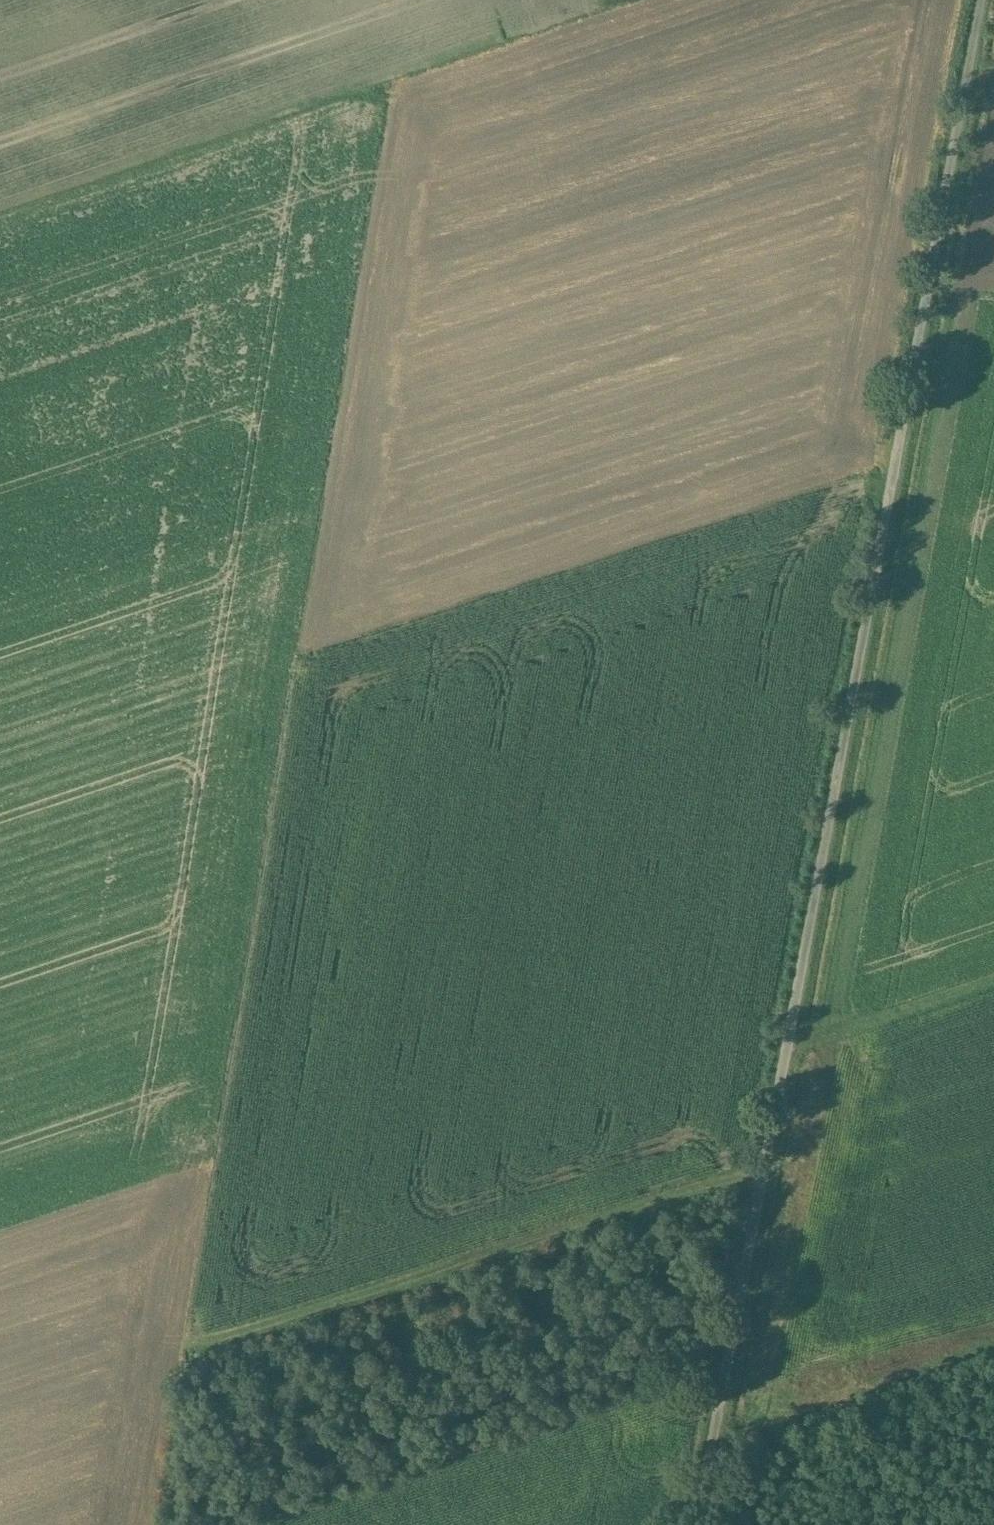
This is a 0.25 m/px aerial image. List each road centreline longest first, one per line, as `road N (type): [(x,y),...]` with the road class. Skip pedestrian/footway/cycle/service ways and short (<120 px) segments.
road 1 (unclassified): [(695,1524),(981,0)]
road 2 (track): [(0,229),(419,89),(469,233)]

